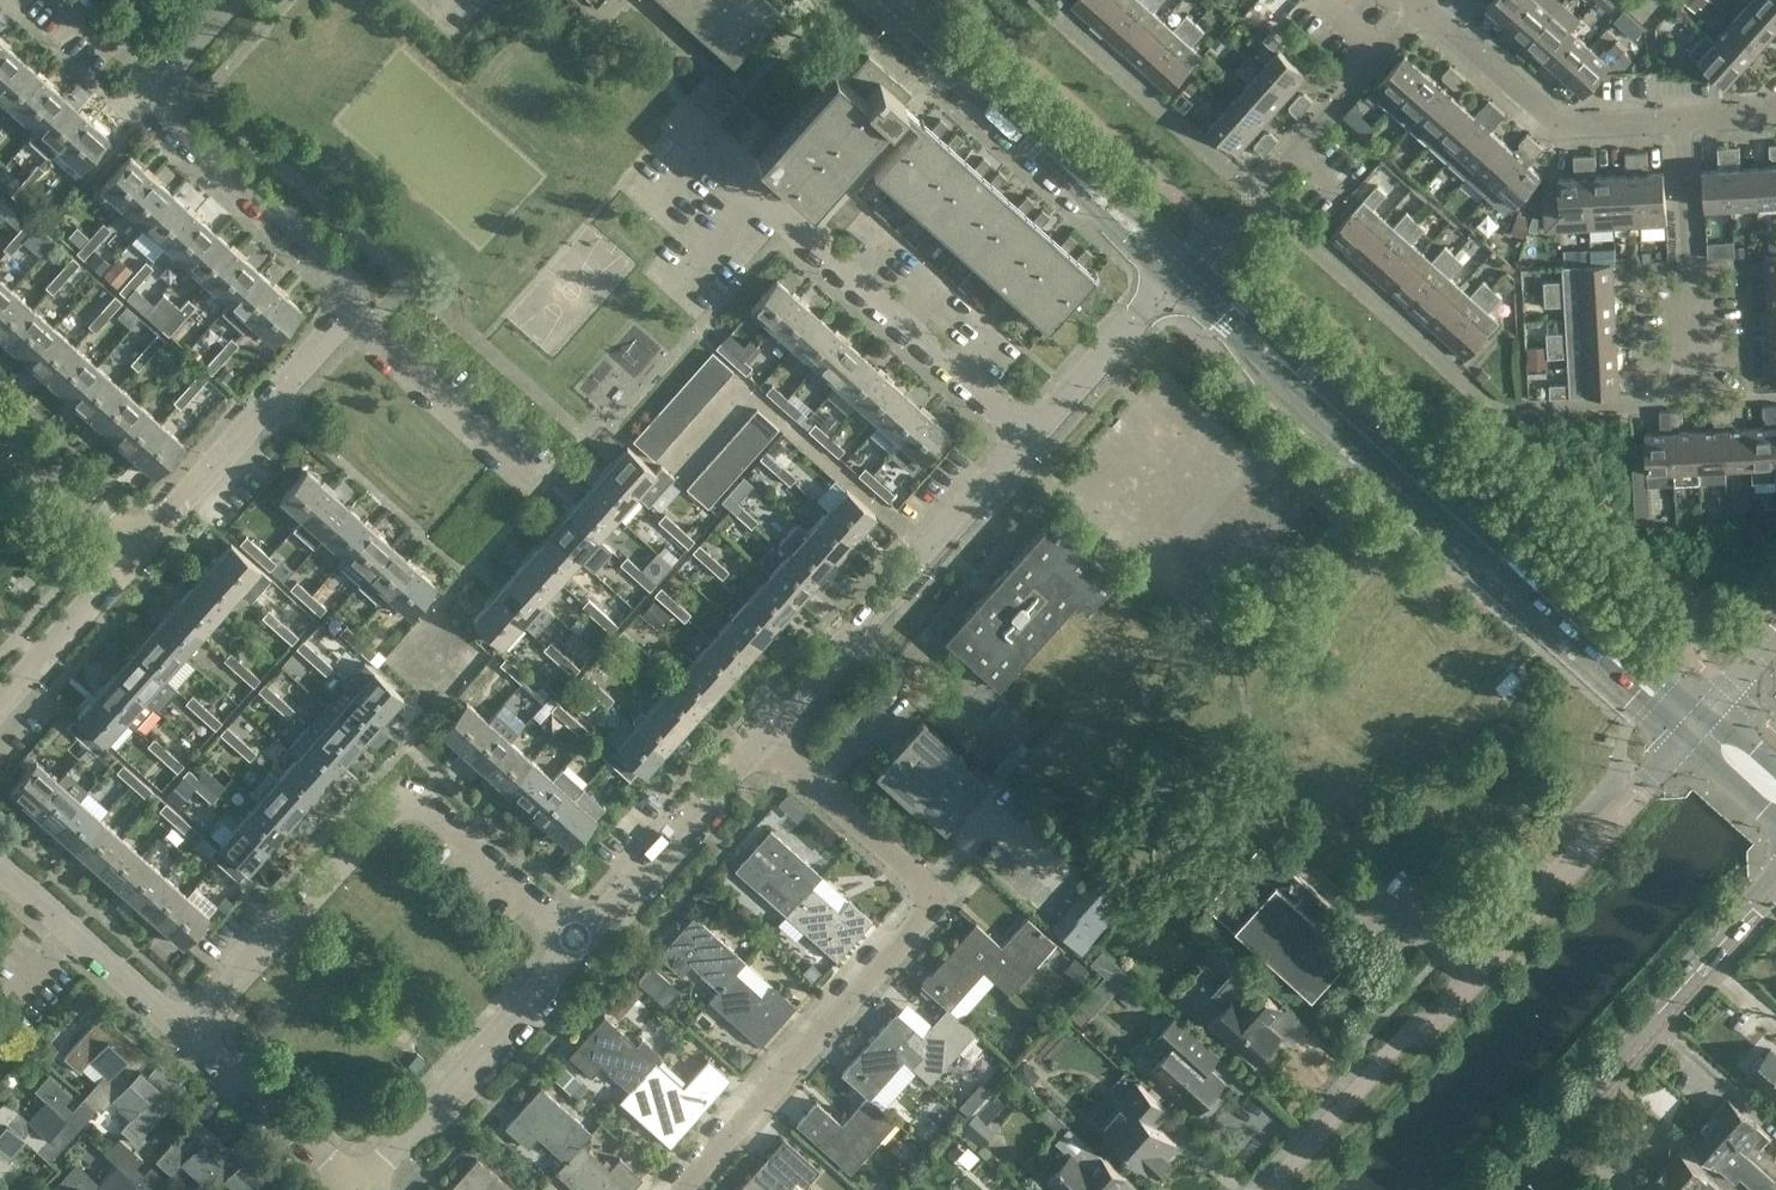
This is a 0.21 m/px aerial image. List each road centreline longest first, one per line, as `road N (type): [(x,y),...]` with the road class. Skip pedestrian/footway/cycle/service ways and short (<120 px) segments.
road 1 (residential): [(674,1189),(927,898),(926,884),(760,736)]
road 2 (residential): [(188,1039),(394,803),(415,793),(582,941)]
road 3 (tertiary): [(1695,725),(1308,386)]
road 4 (residential): [(1028,437),(670,115)]
road 5 (tertiary): [(1506,1189),(1775,880)]
road 6 (residential): [(760,736),(1028,437)]
road 7 (unclassified): [(1459,982),(1695,725)]
road 8 (residential): [(358,1189),(582,941)]
road 9 (residential): [(344,317),(350,295),(341,275),(164,119),(155,96),(160,77)]
road 10 (residential): [(138,546),(344,317)]
road 11 (residential): [(1422,5),(1560,124),(1680,120)]
road 12 (residential): [(1274,1189),(1459,982)]
road 13 (residential): [(582,941),(760,736)]
road 14 (residential): [(542,488),(344,317)]
road 15 (residential): [(1695,379),(1680,120)]
road 16 (residential): [(188,1039),(0,869)]
road 17 (residential): [(358,1189),(188,1039)]
road 18 (tertiary): [(1042,148),(881,0)]
road 19 (residential): [(1028,437),(1170,282)]
road 20 (residential): [(138,546),(0,701)]
road 21 (residential): [(1347,190),(1297,148),(1380,53)]
road 22 (tertiary): [(1189,262),(1121,201),(1042,148)]
road 23 (residential): [(0,422),(138,546)]
road 24 (tertiary): [(1042,148),(1170,282)]
road 25 (tertiary): [(1170,282),(1308,386)]
road 26 (tertiary): [(1308,386),(1239,304),(1189,262)]

